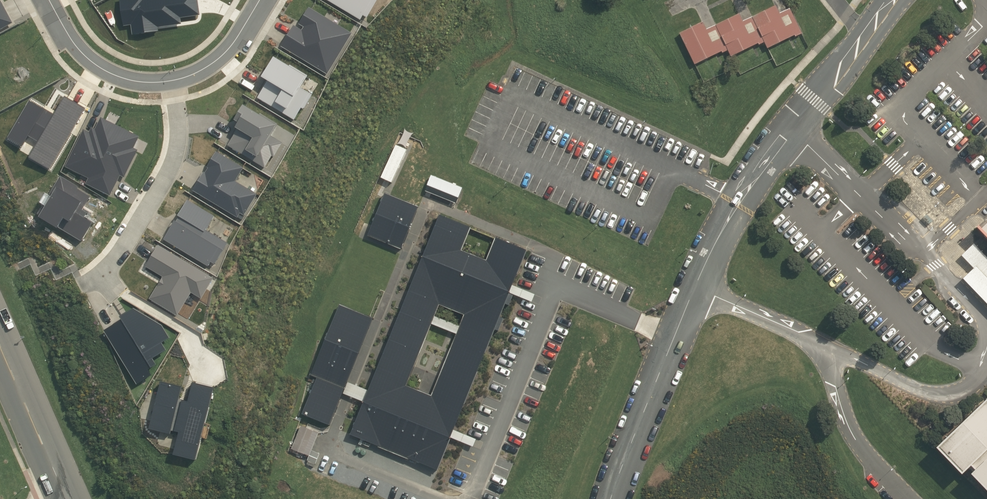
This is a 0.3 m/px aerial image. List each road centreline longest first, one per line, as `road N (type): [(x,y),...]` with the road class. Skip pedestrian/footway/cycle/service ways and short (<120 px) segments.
road 1 (unclassified): [(911,498),(860,445),(822,344),(694,289)]
road 2 (tertiary): [(694,289),(737,204),(866,35)]
road 3 (residential): [(258,0),(220,55),(188,74),(148,81),(90,59),(50,0)]
road 4 (tertiary): [(610,498),(694,289)]
road 5 (secondary): [(0,346),(66,498)]

